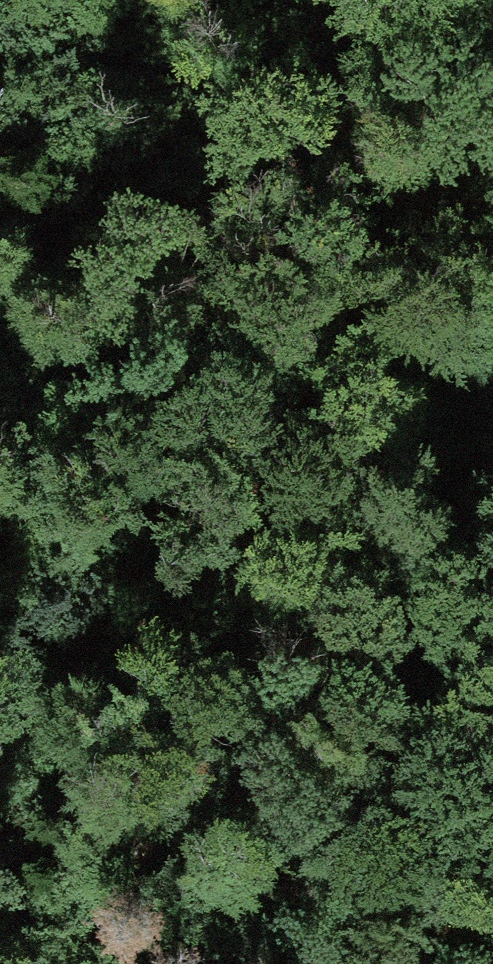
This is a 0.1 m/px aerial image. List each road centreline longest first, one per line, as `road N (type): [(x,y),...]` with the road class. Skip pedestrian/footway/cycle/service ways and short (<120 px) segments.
road 1 (track): [(0,603),(211,697),(404,804),(492,919)]
road 2 (track): [(0,453),(492,652)]
road 3 (track): [(0,66),(396,114),(492,118)]

